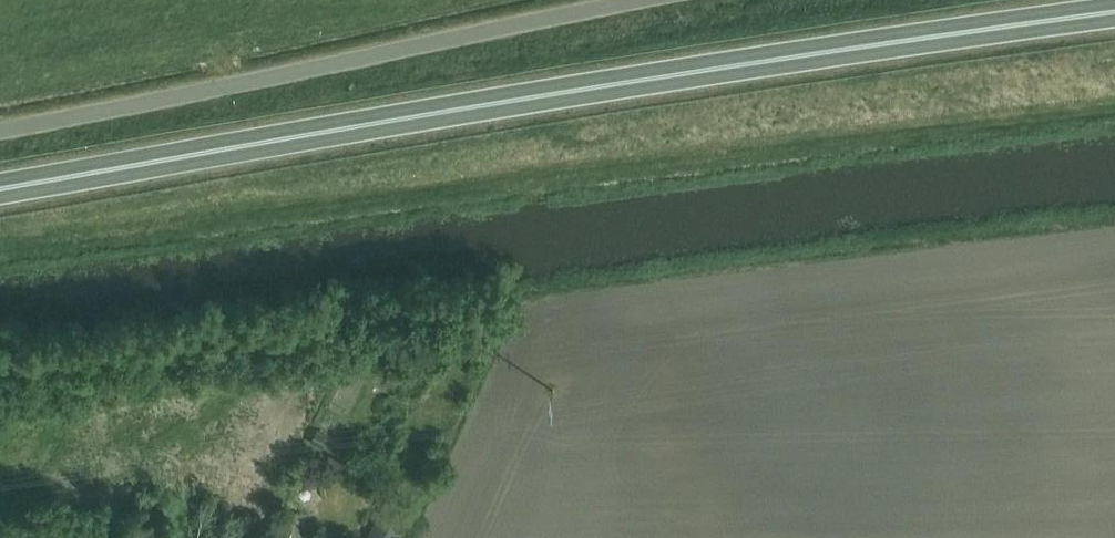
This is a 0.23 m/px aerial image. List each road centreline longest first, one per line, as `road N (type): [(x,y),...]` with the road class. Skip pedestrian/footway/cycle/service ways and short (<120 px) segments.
road 1 (trunk): [(0,188),(605,85),(1114,11)]
road 2 (unclassified): [(619,0),(0,129)]

